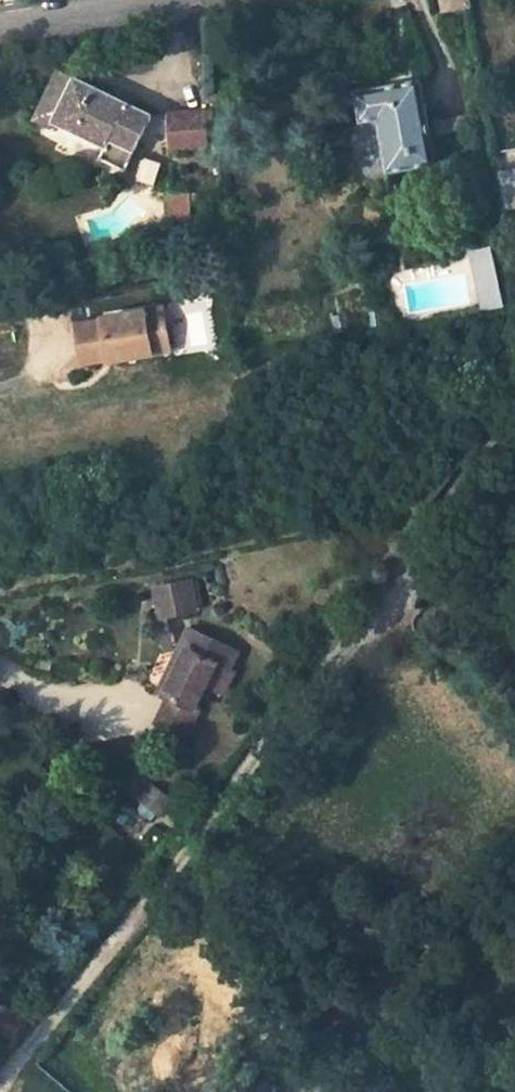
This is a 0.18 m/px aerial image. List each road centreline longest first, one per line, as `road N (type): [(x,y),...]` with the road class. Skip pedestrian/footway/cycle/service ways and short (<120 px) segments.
road 1 (residential): [(0,34),(245,0)]

